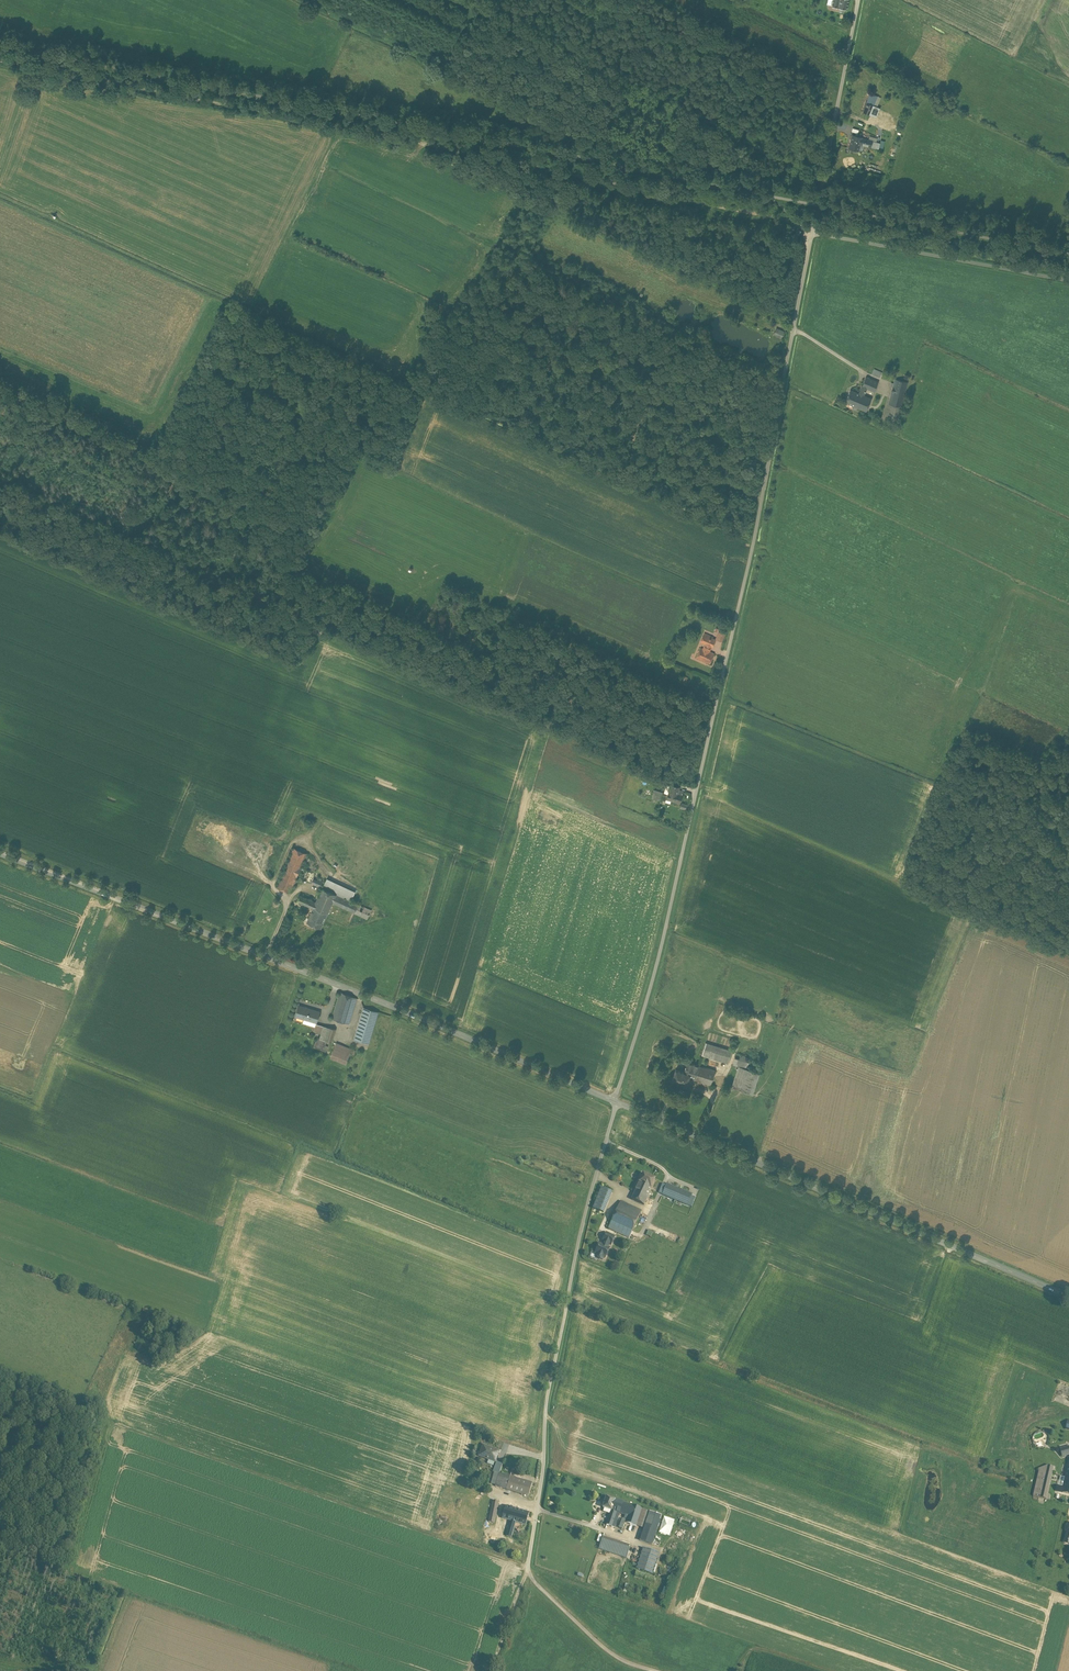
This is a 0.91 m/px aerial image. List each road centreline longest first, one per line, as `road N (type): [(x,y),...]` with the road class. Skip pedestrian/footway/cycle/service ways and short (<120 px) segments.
road 1 (unclassified): [(813,233),(753,543),(665,934),(617,1101)]
road 2 (track): [(0,60),(795,221),(813,233)]
road 3 (secondary): [(617,1101),(0,852)]
road 4 (secondary): [(1068,1296),(617,1101)]
road 5 (unclassified): [(617,1101),(546,1403),(526,1571)]
road 6 (track): [(708,741),(522,654),(495,651),(469,664),(267,588)]
road 7 (track): [(527,1566),(103,1418)]
road 8 (track): [(831,114),(810,111),(593,0)]
road 9 (unclassified): [(813,233),(1068,281)]
road 10 (unclassified): [(858,0),(813,233)]
road 11 (track): [(633,705),(601,732),(558,720),(469,664)]

